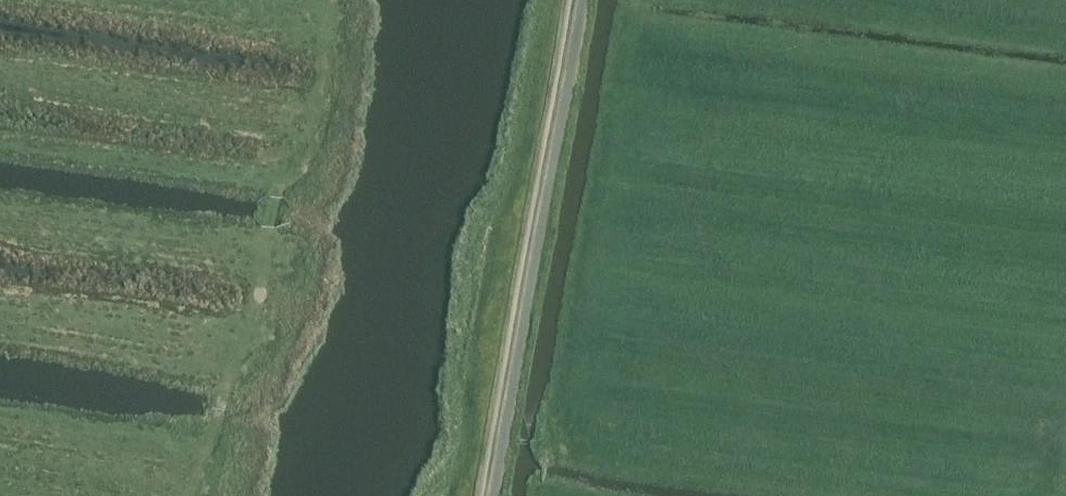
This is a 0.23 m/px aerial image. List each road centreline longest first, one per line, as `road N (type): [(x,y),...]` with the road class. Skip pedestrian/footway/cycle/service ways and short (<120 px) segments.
road 1 (track): [(187,495),(215,432),(282,223),(337,0)]

